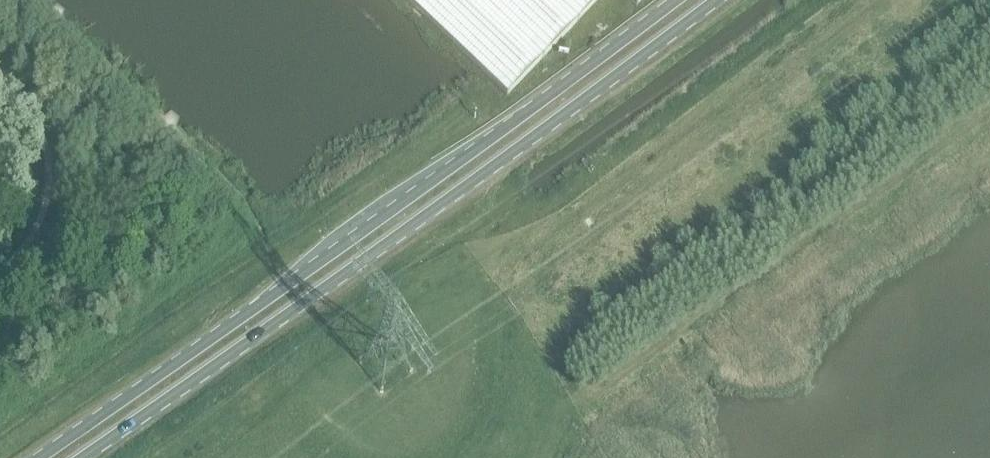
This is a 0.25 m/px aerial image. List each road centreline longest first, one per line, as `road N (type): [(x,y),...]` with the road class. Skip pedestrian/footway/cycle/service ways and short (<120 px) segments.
road 1 (primary): [(676,0),(41,457)]
road 2 (primary): [(84,457),(716,0)]

